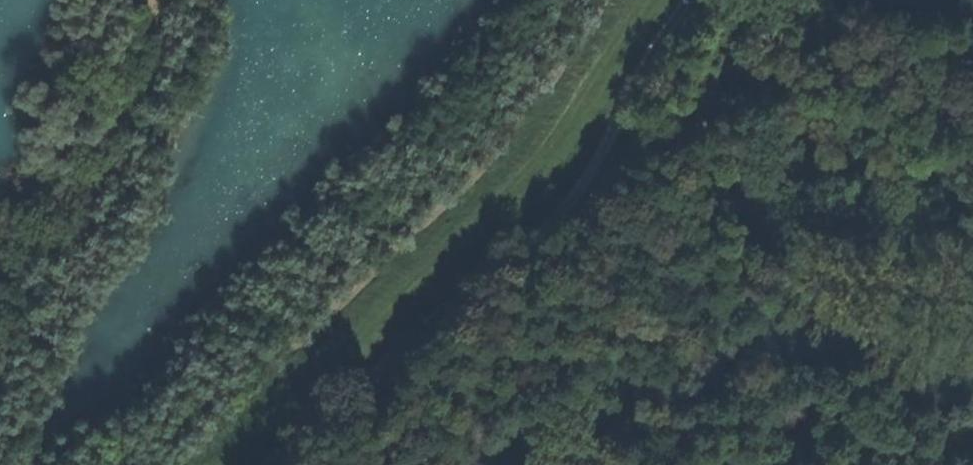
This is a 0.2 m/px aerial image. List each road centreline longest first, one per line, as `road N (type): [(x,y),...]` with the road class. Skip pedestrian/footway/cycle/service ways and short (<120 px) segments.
road 1 (track): [(217,464),(579,97),(645,0)]
road 2 (track): [(590,0),(499,133),(167,464)]
road 3 (track): [(247,464),(286,420),(609,151)]
road 4 (track): [(609,151),(755,163),(972,215)]
road 5 (track): [(609,151),(679,0)]

